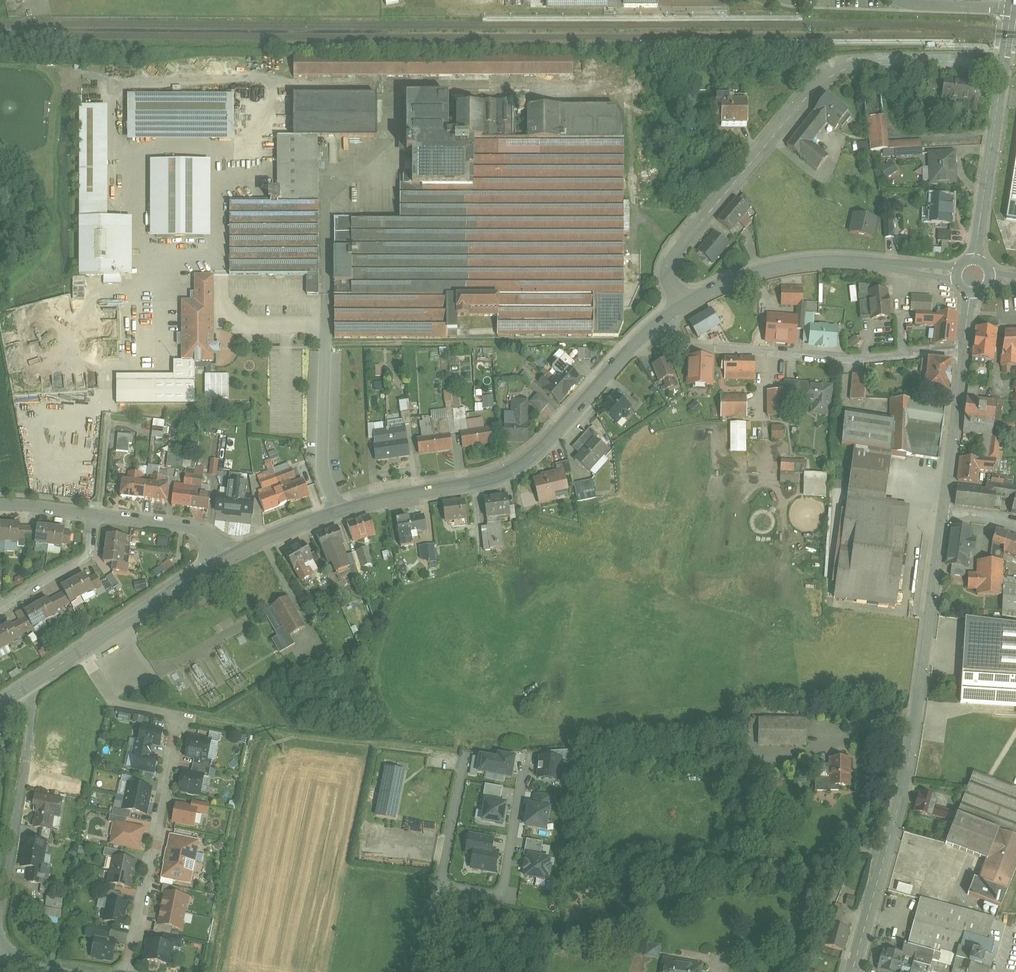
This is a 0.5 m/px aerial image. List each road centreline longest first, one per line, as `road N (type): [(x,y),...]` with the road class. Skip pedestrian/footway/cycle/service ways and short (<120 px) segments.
road 1 (tertiary): [(256,544),(340,511),(509,473),(565,430),(657,325)]
road 2 (residential): [(680,307),(670,289),(673,260),(815,86),(865,63),(1004,60)]
road 3 (secondary): [(946,513),(904,790),(853,971)]
road 4 (residential): [(130,971),(180,714),(115,703),(82,652)]
road 5 (residential): [(964,351),(847,359),(697,348),(657,325)]
road 6 (tertiary): [(680,307),(799,265),(956,274)]
road 7 (track): [(430,753),(180,714)]
road 8 (residential): [(0,917),(33,713),(27,689)]
road 9 (tertiary): [(82,652),(256,544)]
road 10 (secondary): [(975,259),(1004,60)]
road 11 (residential): [(440,886),(501,896),(525,767)]
road 12 (residential): [(94,513),(218,529),(256,544)]
road 13 (secondary): [(964,351),(946,513)]
road 14 (unclassified): [(440,886),(465,768),(454,757),(430,753)]
road 15 (residential): [(0,610),(90,553),(94,513)]

